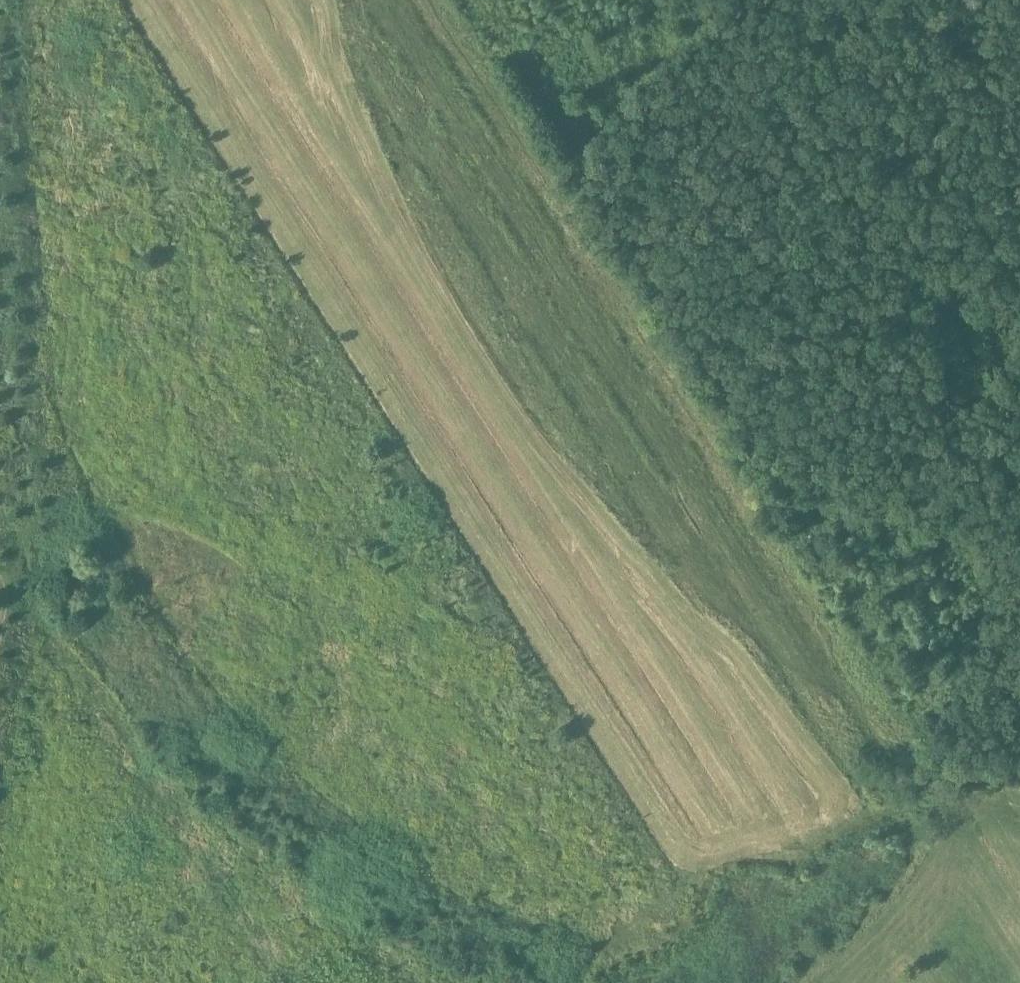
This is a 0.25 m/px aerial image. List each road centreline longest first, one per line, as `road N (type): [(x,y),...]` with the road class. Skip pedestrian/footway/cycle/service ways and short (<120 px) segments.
road 1 (track): [(0,260),(9,393),(29,490),(21,524),(0,541)]

